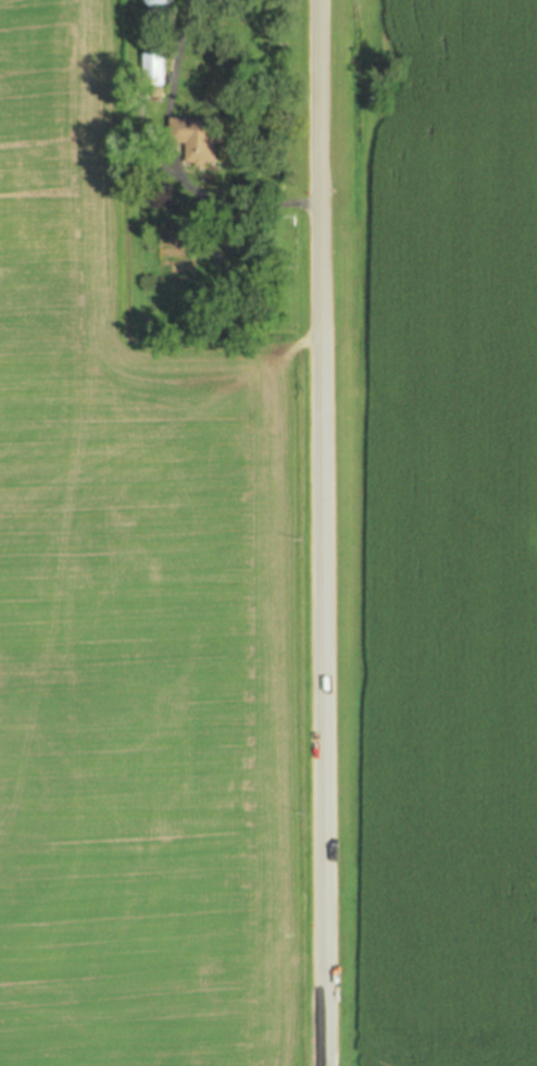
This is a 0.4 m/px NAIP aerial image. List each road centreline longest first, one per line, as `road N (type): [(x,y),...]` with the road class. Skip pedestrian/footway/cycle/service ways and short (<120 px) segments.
road 1 (secondary): [(326,1065),(319,0)]

